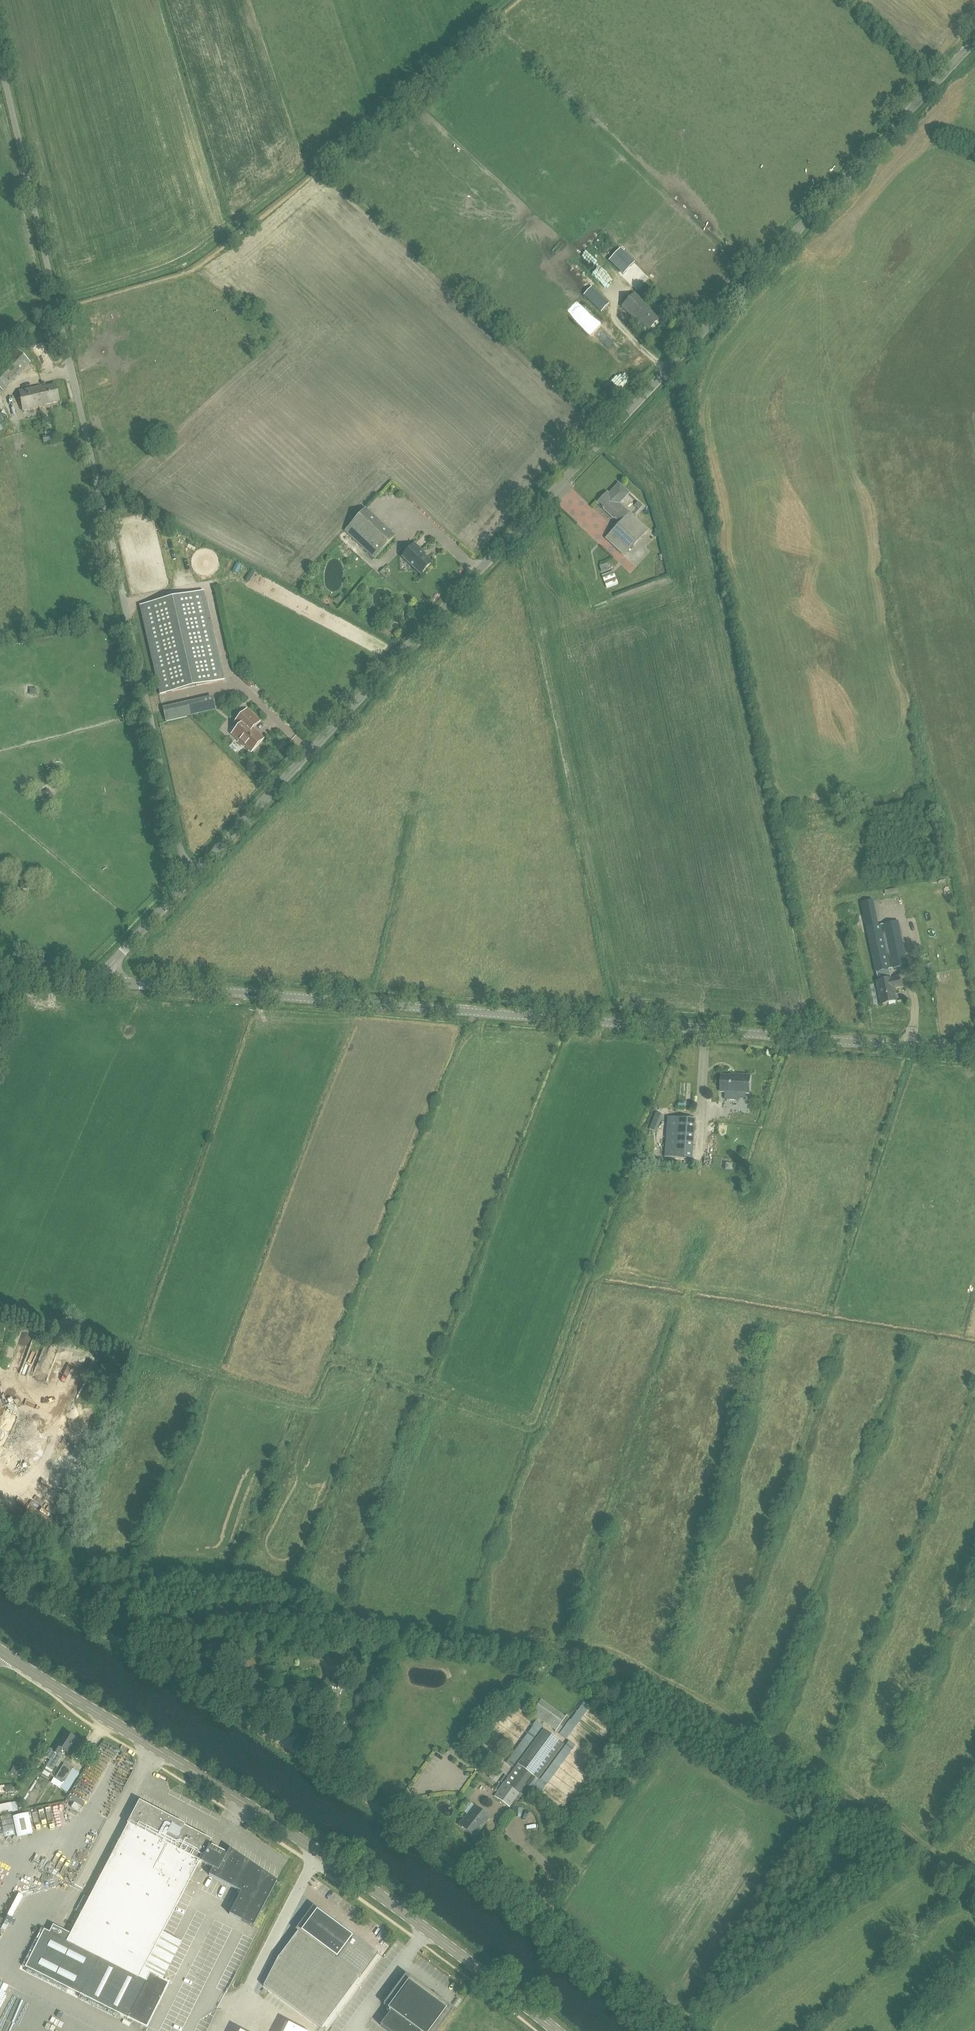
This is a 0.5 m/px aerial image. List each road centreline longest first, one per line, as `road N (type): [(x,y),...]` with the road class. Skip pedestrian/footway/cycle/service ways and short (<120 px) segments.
road 1 (unclassified): [(194,875),(974,40)]
road 2 (tertiary): [(974,1052),(99,981)]
road 3 (unclassified): [(194,875),(183,856),(0,58)]
road 4 (secondary): [(557,2030),(318,1852),(3,1652)]
road 5 (unclassified): [(660,2030),(394,1819)]
road 6 (unclassified): [(283,1744),(0,1574)]
road 7 (unclassified): [(99,981),(194,875)]

